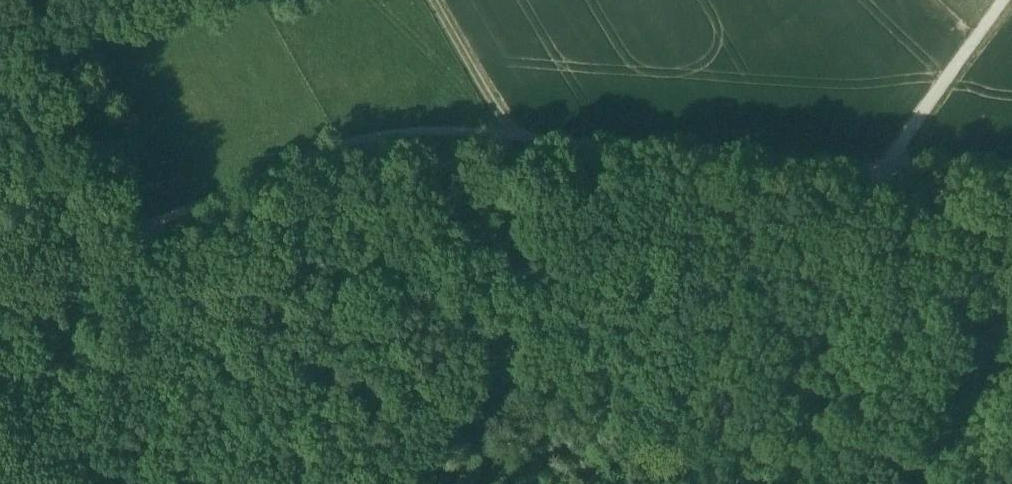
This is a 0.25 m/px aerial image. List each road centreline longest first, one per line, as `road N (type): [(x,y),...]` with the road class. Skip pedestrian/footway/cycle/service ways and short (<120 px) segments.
road 1 (track): [(892,164),(417,133),(346,142),(0,279)]
road 2 (track): [(725,483),(892,164)]
road 3 (track): [(892,164),(1000,0)]
road 4 (track): [(510,137),(434,0)]

